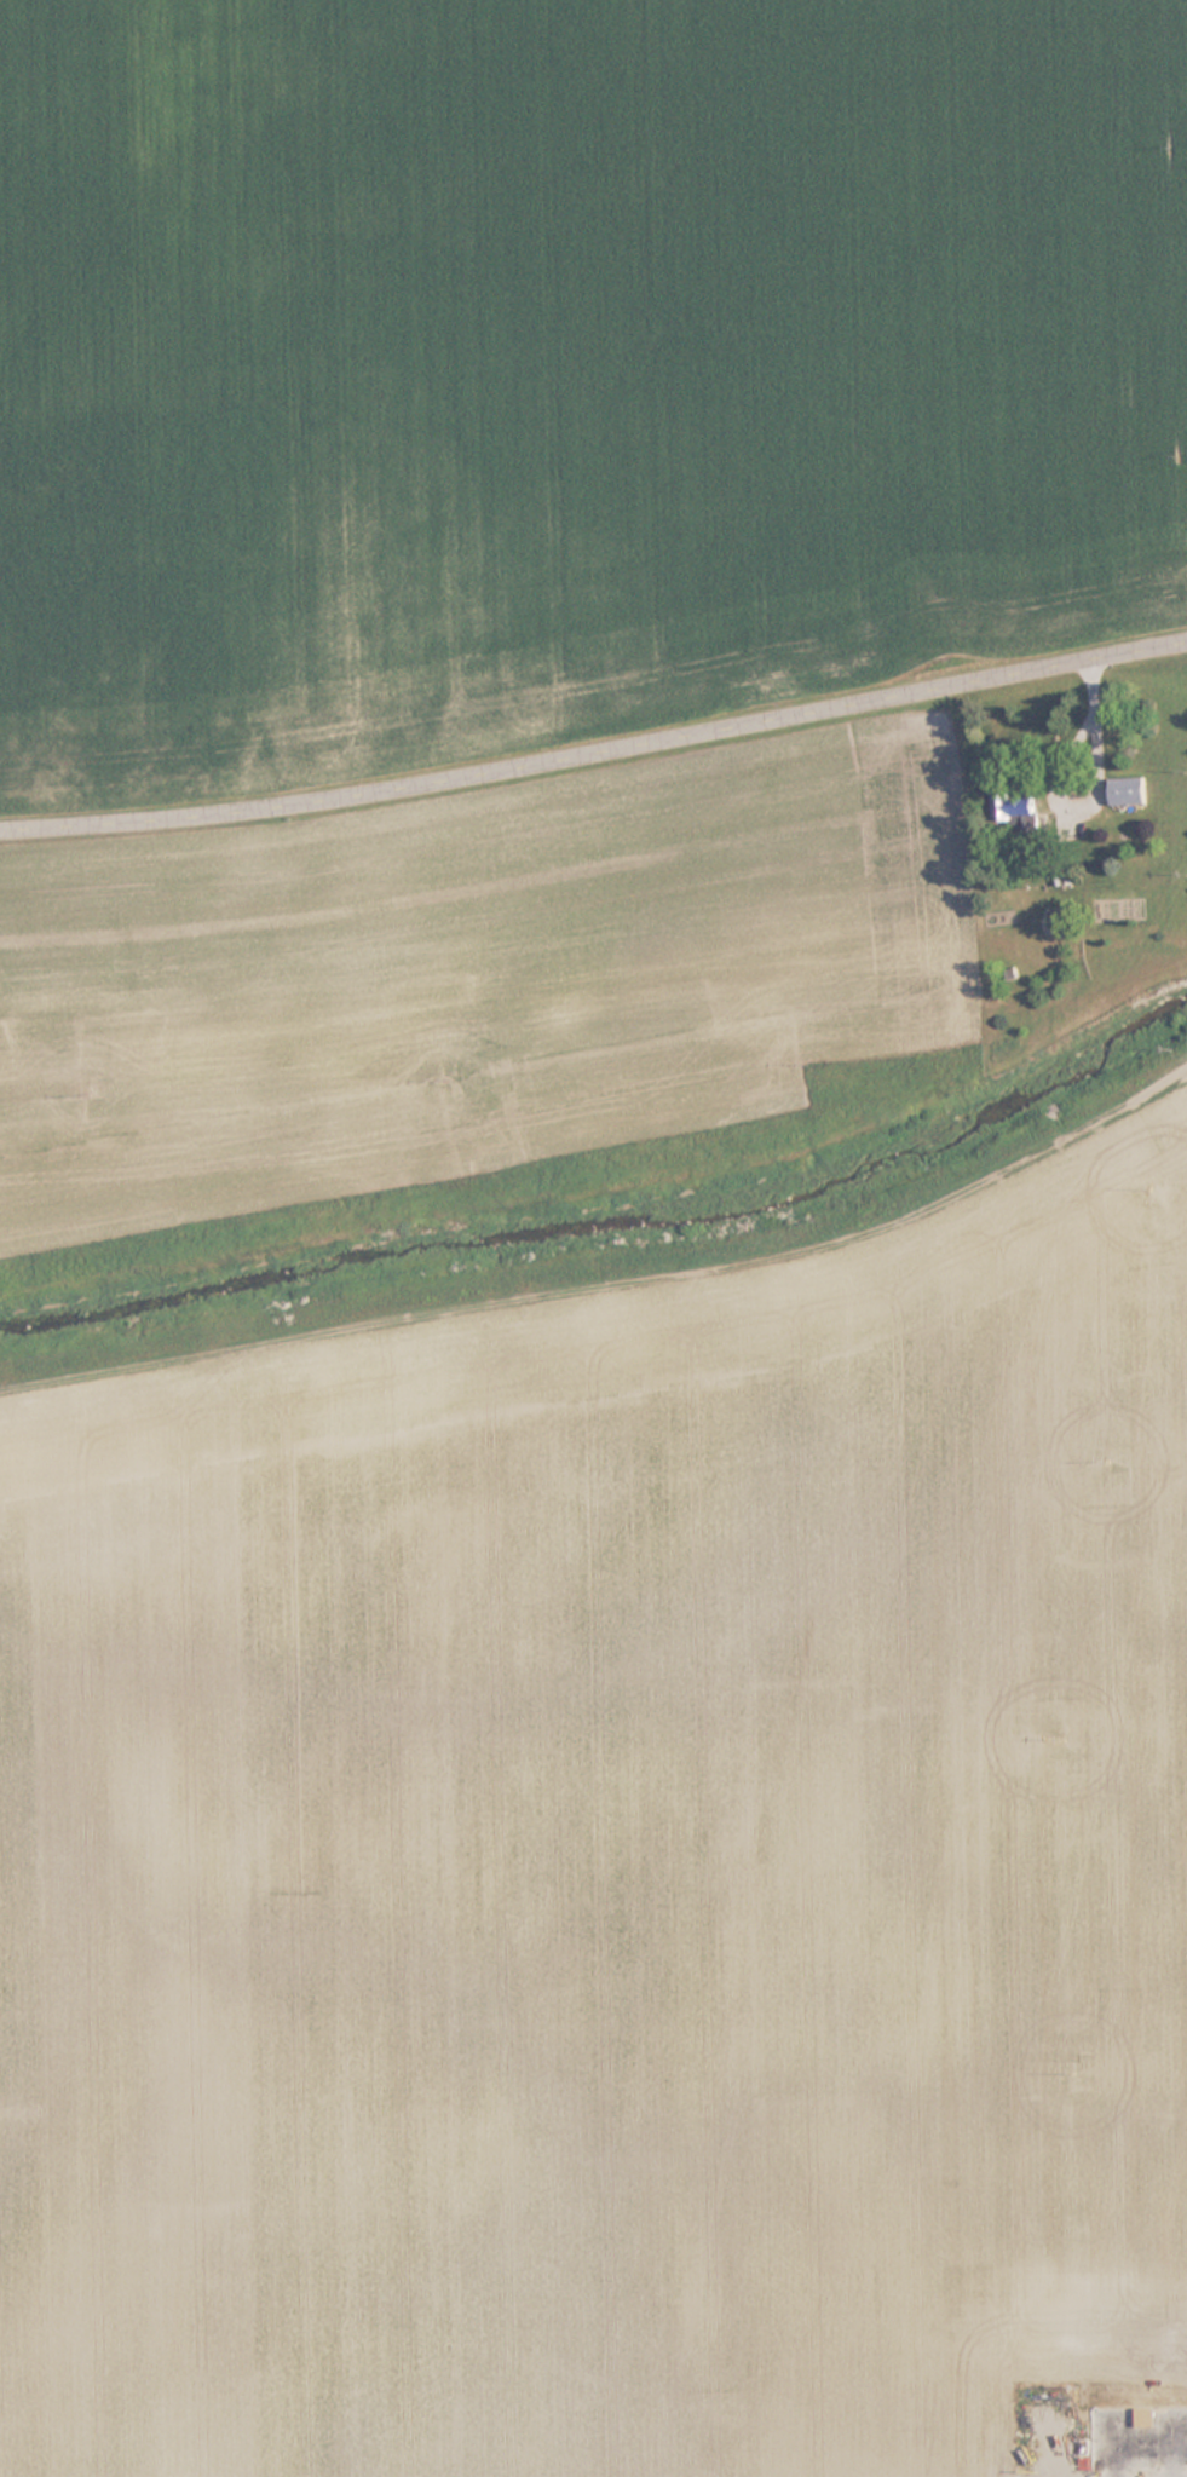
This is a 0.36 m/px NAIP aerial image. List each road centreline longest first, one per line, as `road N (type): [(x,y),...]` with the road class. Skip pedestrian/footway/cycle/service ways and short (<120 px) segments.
road 1 (residential): [(0,826),(307,794),(1070,646),(1186,636)]

